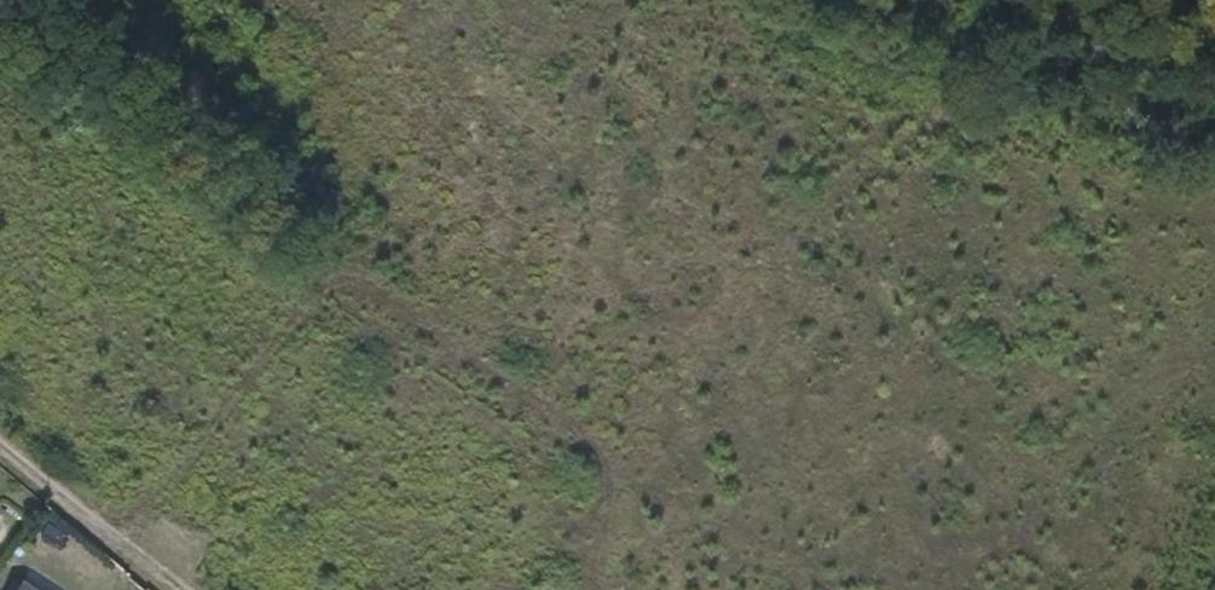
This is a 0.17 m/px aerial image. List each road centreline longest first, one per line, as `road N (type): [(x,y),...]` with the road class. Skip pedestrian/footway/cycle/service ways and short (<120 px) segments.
road 1 (track): [(170,589),(0,446)]

